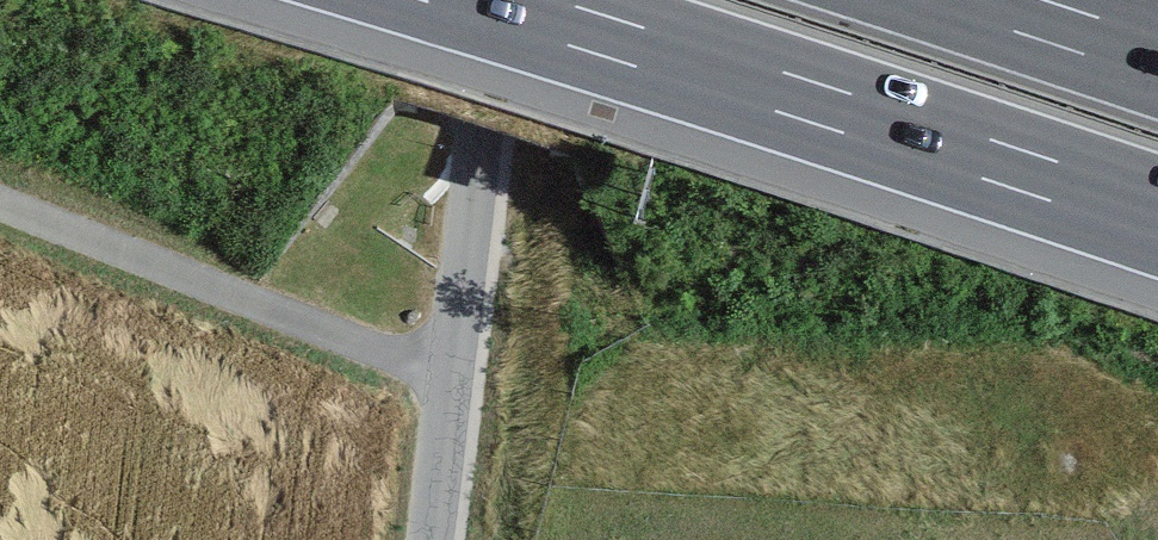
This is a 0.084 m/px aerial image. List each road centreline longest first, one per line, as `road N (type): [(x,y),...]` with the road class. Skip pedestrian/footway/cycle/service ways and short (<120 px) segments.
road 1 (motorway): [(483,0),(1157,217)]
road 2 (unclassified): [(452,379),(500,0)]
road 3 (motorway): [(1157,60),(977,0)]
road 4 (residential): [(433,539),(452,379)]

